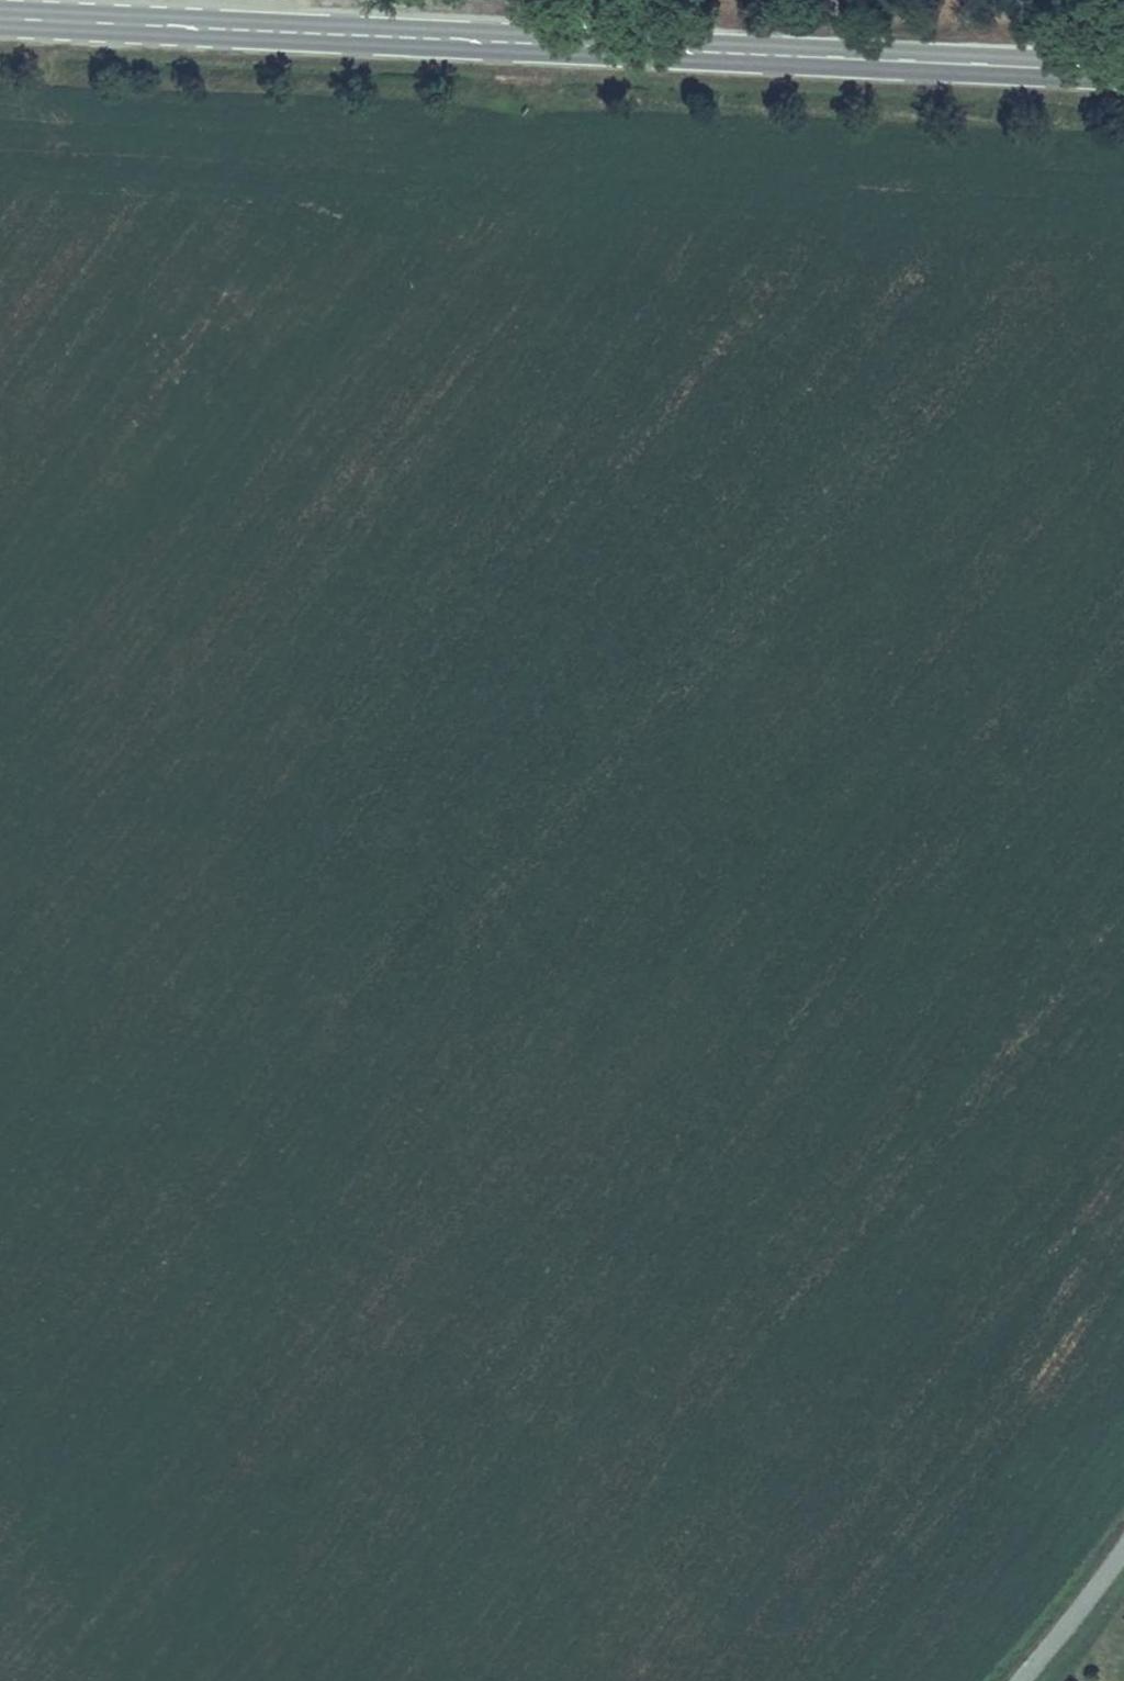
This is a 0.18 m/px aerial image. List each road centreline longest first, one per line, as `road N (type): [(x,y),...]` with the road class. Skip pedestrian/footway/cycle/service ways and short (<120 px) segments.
road 1 (primary): [(1123,74),(0,20)]
road 2 (unclassified): [(1123,1547),(1018,1680)]

